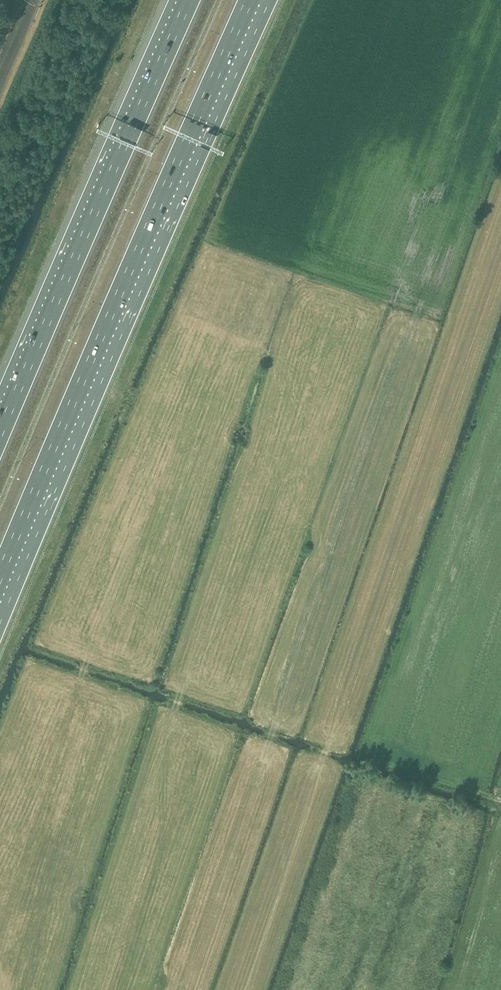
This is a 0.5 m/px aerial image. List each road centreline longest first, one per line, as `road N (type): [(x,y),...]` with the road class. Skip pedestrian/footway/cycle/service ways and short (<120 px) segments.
road 1 (motorway): [(0,580),(250,0)]
road 2 (motorway): [(188,0),(0,436)]

